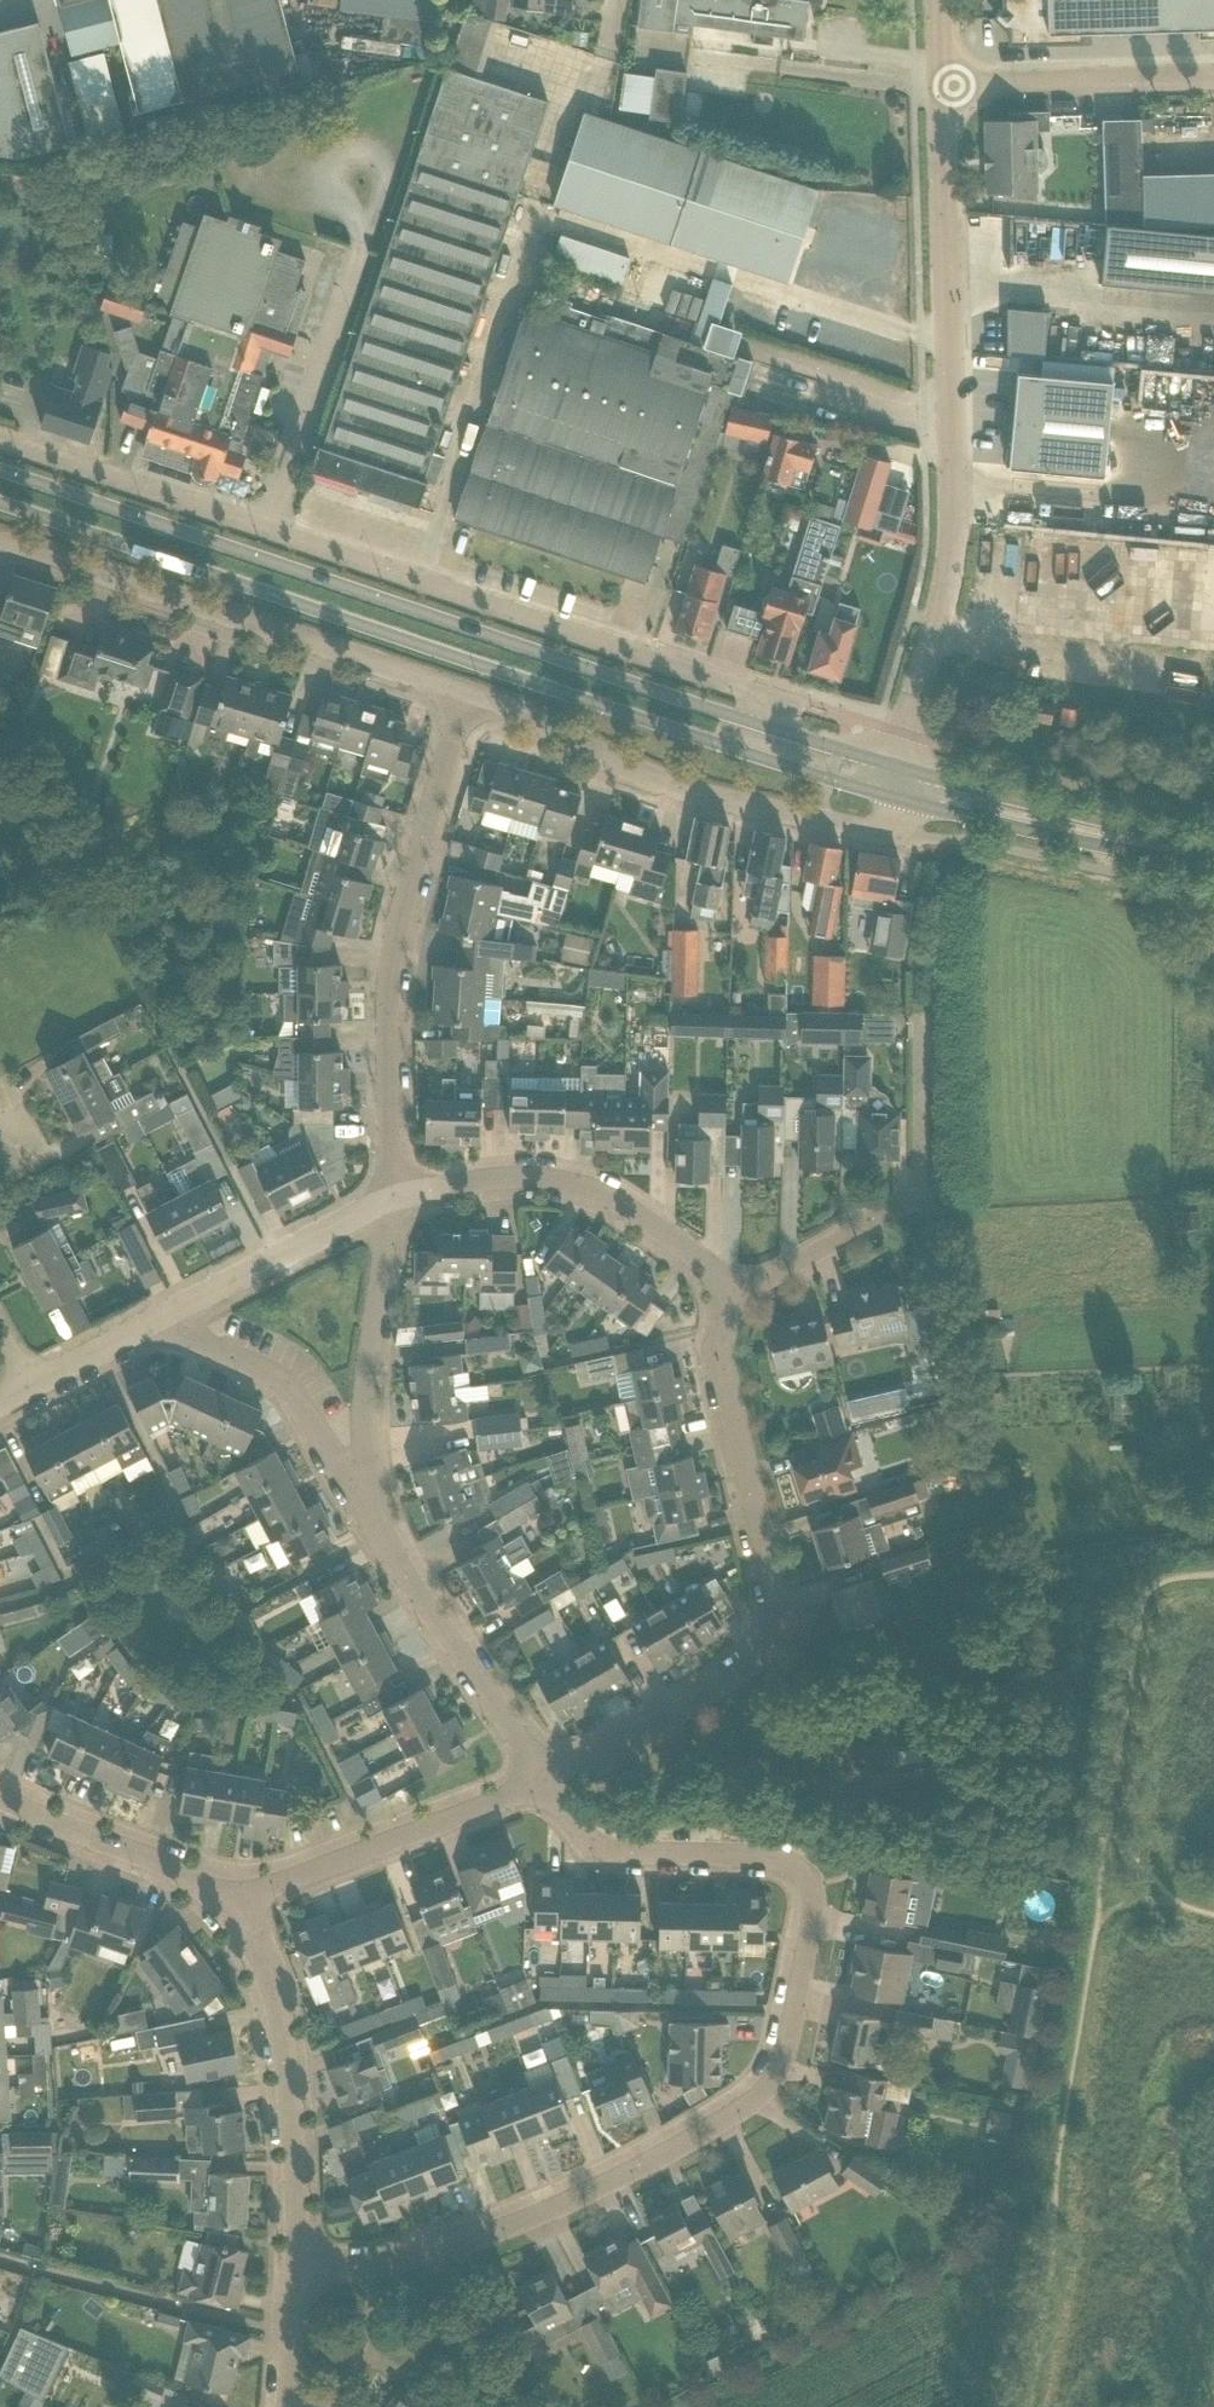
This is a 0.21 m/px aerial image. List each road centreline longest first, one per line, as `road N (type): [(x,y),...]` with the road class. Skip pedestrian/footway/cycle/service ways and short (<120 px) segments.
road 1 (secondary): [(0,500),(894,796)]
road 2 (residential): [(383,2265),(530,2218),(754,2103),(775,2073),(810,1899),(804,1881),(772,1860),(616,1854),(587,1833),(544,1778)]
road 3 (residential): [(786,730),(764,692),(0,439)]
road 4 (secondary): [(786,730),(0,467)]
road 5 (unclassified): [(901,765),(952,557),(940,82)]
road 6 (residential): [(544,1778),(713,1693),(761,1656),(777,1631),(722,1353),(739,1291)]
road 7 (residential): [(387,1203),(398,922),(469,695)]
road 8 (residential): [(0,541),(469,695)]
road 9 (residential): [(469,695),(690,793),(885,835),(894,796)]
road 10 (residential): [(293,2273),(287,2063),(274,1994),(237,1916),(237,1893)]
road 11 (residential): [(739,1291),(584,1190),(531,1178),(468,1180),(387,1203)]
road 12 (residential): [(544,1778),(360,1495)]
road 13 (residential): [(237,1893),(269,1891),(544,1778)]
road 14 (secondary): [(894,796),(1213,864)]
road 15 (secondary): [(1213,840),(901,765)]
road 16 (residential): [(360,1495),(387,1203)]
road 17 (unclassified): [(940,82),(1213,78)]
road 18 (residential): [(360,1495),(289,1391),(168,1312)]
road 19 (residential): [(237,1893),(191,1883),(0,1792)]
road 20 (residential): [(168,1312),(387,1203)]
road 21 (residential): [(739,1291),(905,1206),(920,1189)]
road 22 (residential): [(293,2406),(318,2406),(340,2385),(367,2337),(383,2265)]
road 23 (residential): [(36,1378),(168,1312)]
road 24 (residential): [(287,2406),(293,2273)]
road 25 (secondary): [(901,765),(786,730)]

